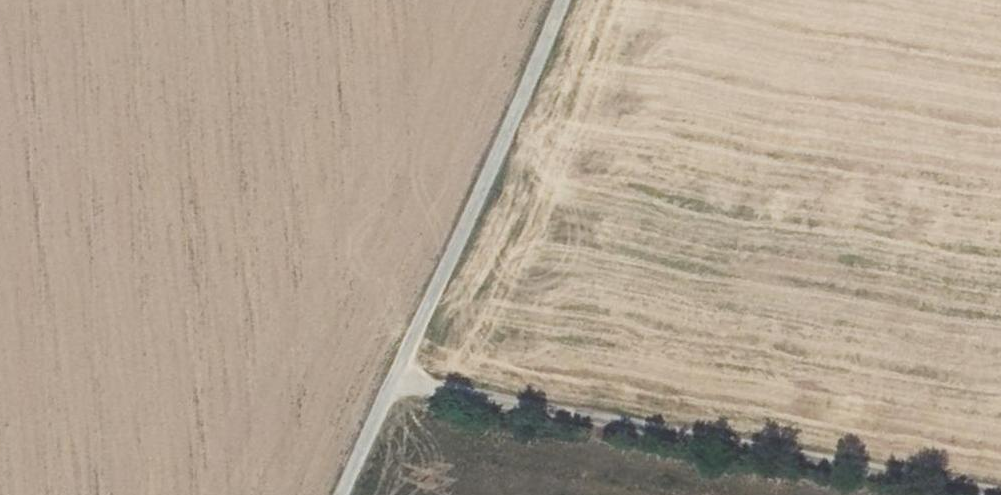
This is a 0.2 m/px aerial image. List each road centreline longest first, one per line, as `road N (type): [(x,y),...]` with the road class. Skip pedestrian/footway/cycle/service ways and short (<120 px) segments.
road 1 (track): [(1000,494),(401,375)]
road 2 (track): [(559,0),(401,375)]
road 3 (track): [(401,375),(344,494)]

